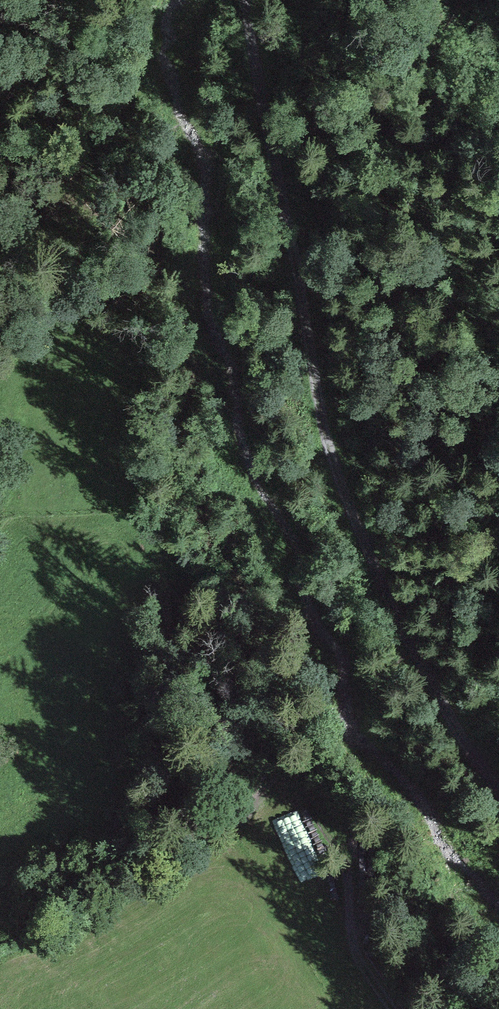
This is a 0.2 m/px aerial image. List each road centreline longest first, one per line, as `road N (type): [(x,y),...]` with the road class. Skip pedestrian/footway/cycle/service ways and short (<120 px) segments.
road 1 (track): [(498,786),(414,659),(349,499),(326,430),(304,270)]
road 2 (track): [(296,693),(353,938),(392,1008)]
road 3 (track): [(459,0),(414,94),(304,270)]
road 4 (track): [(247,0),(304,270)]

